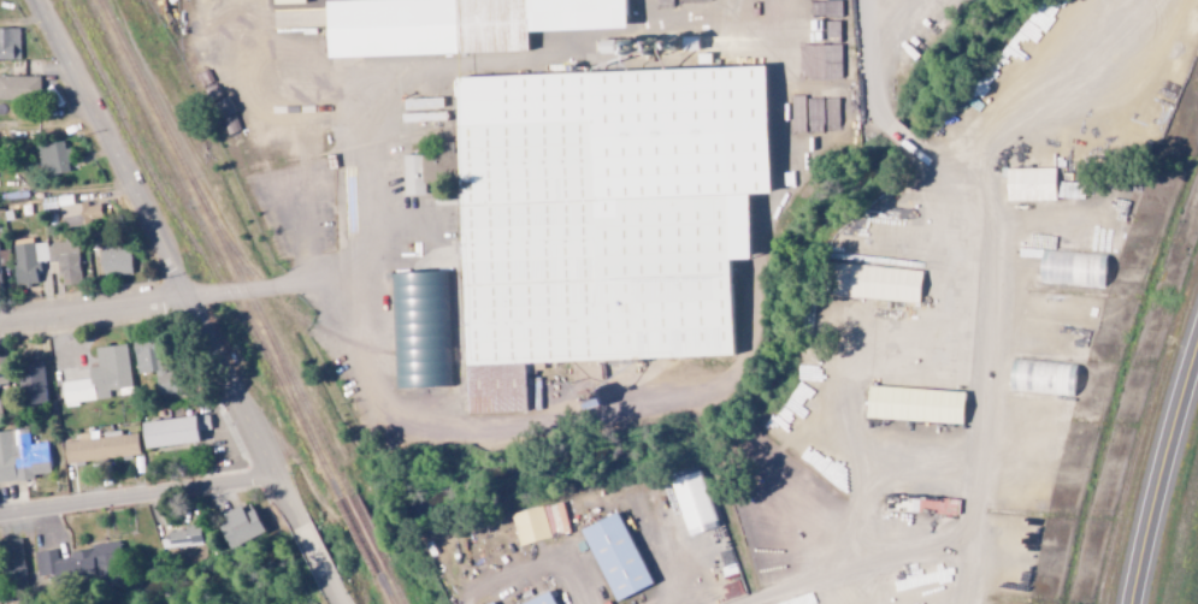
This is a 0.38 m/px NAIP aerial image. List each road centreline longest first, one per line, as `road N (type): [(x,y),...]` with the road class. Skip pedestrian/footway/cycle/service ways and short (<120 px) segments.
road 1 (residential): [(302,531),(39,0)]
road 2 (residential): [(0,324),(312,285)]
road 3 (residential): [(276,476),(0,516)]
road 4 (trunk): [(1197,334),(1130,603)]

